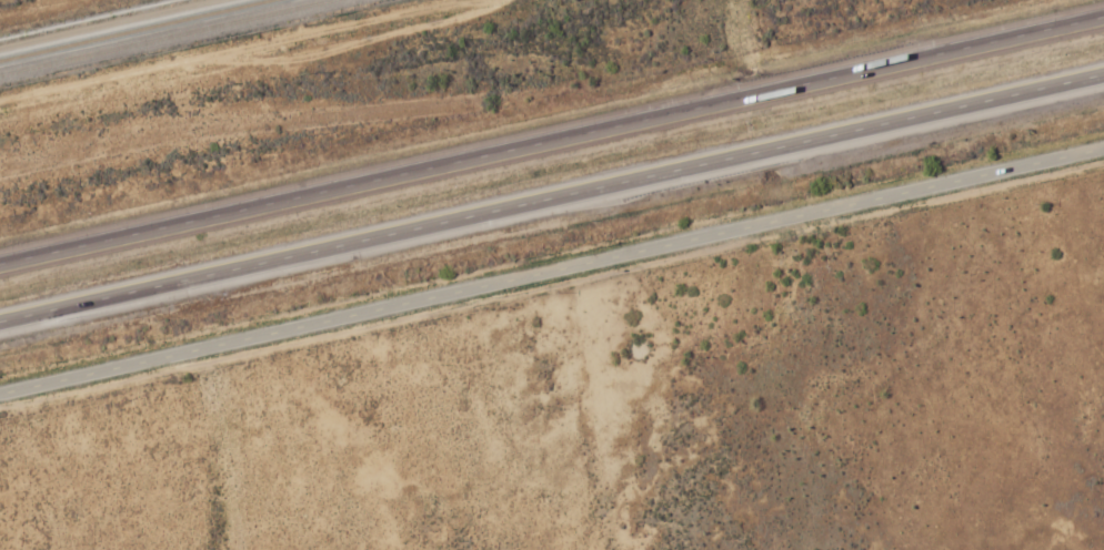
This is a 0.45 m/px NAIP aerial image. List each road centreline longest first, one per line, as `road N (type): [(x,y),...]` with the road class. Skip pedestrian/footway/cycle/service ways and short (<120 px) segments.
road 1 (motorway): [(1103,18),(0,265)]
road 2 (tertiary): [(0,396),(1103,151)]
road 3 (motorway): [(0,322),(1103,81)]

